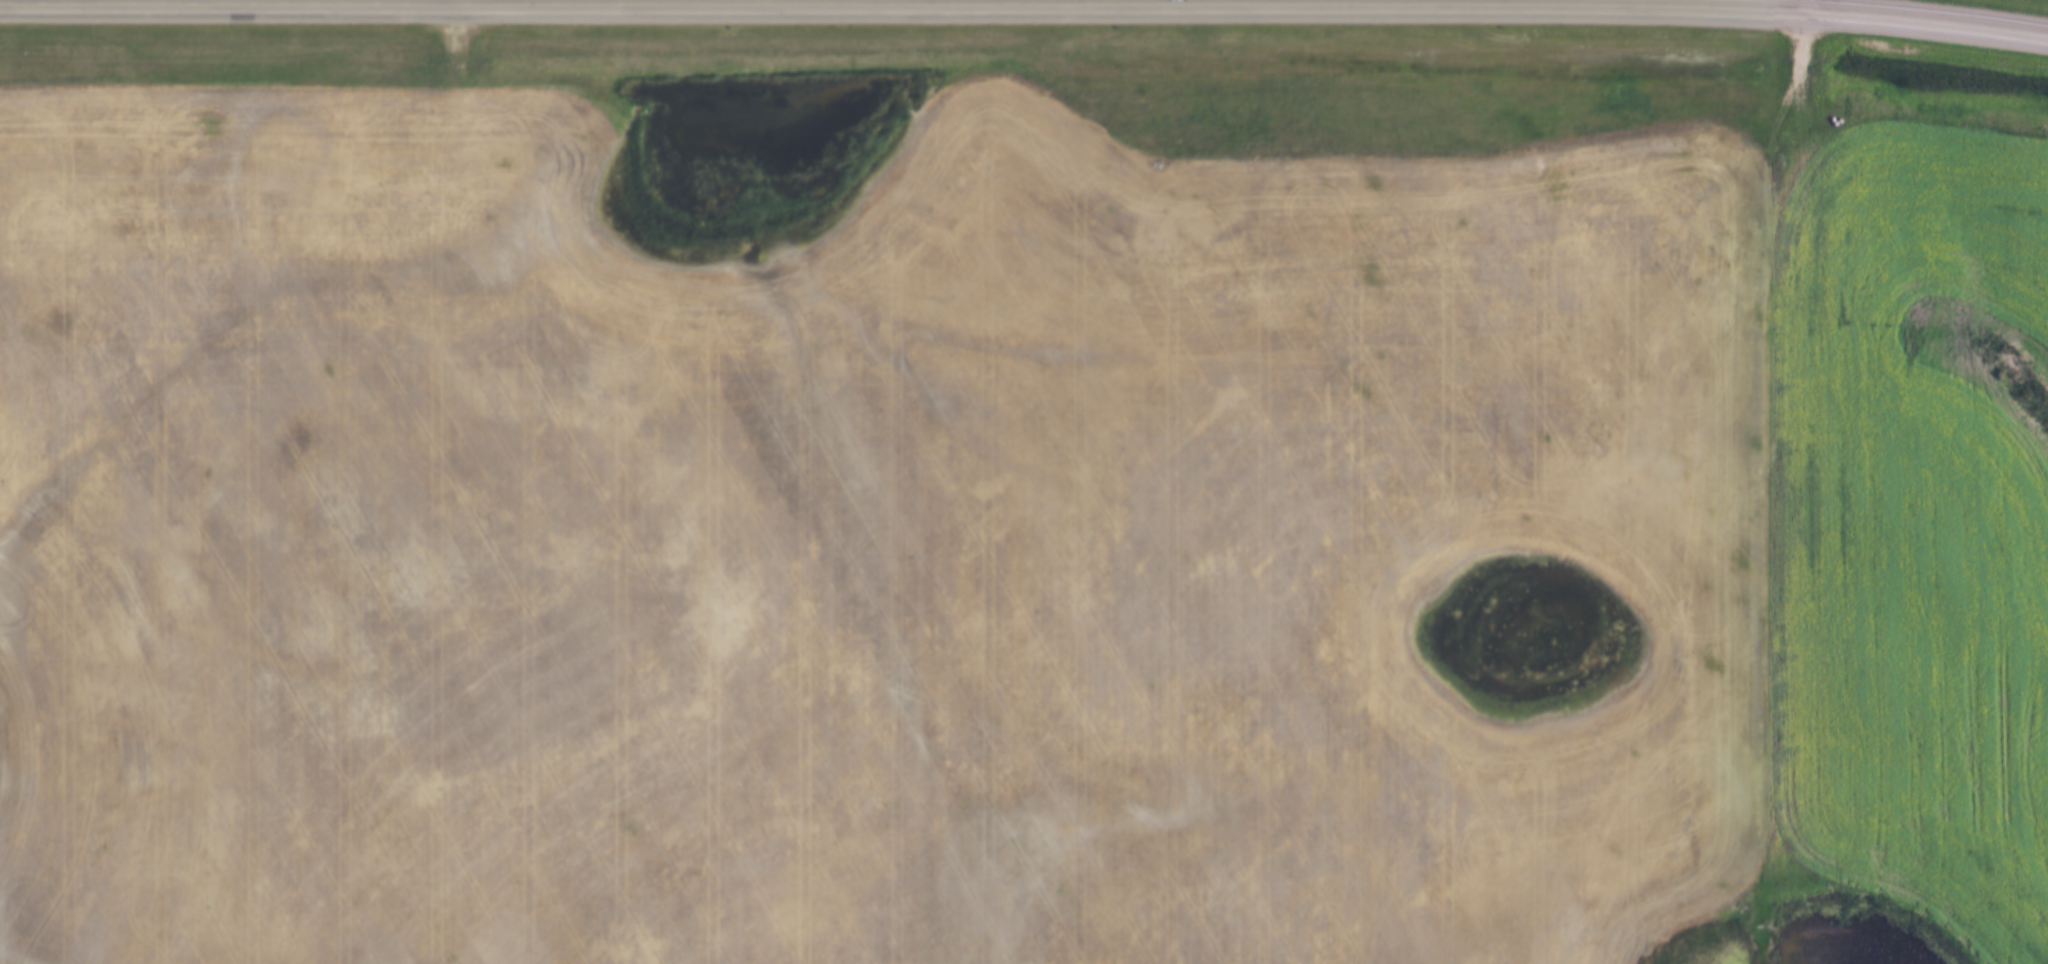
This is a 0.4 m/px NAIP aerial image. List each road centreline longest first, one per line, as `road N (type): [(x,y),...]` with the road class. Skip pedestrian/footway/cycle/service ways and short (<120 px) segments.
road 1 (trunk): [(0,1),(1285,0)]
road 2 (trunk): [(1463,0),(1743,4),(2047,34)]

